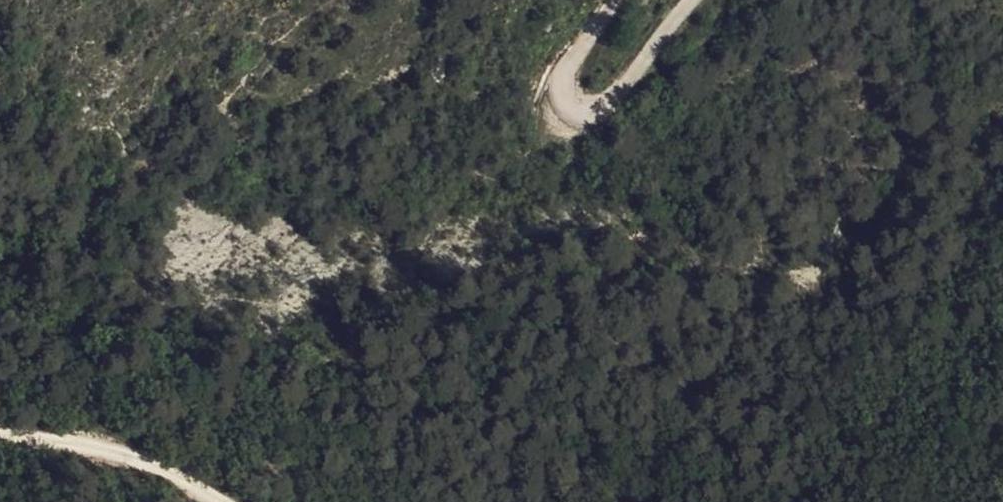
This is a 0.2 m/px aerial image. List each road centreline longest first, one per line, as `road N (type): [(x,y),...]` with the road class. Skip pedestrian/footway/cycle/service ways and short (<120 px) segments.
road 1 (track): [(610,0),(566,74),(573,114),(609,113),(704,0)]
road 2 (track): [(213,501),(137,456),(0,432)]

